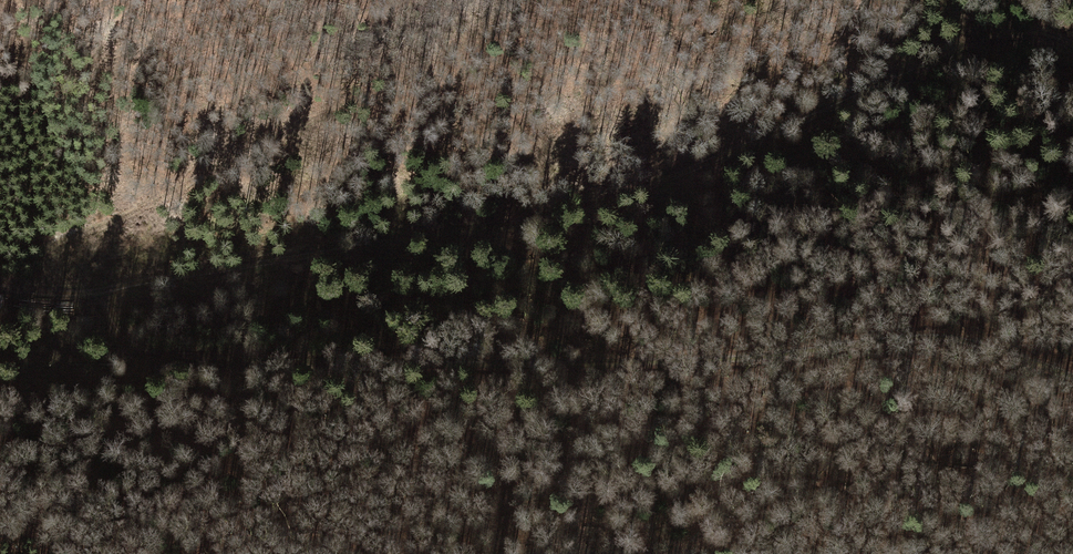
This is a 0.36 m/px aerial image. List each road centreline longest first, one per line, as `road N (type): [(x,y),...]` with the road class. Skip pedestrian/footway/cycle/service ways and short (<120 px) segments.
road 1 (track): [(0,288),(90,289),(530,222),(1016,28),(1072,45)]
road 2 (track): [(1072,377),(974,340),(933,338),(784,356),(567,366),(235,363),(125,350),(90,289)]
road 3 (track): [(54,288),(43,274),(57,241),(426,72),(477,38),(516,0)]

